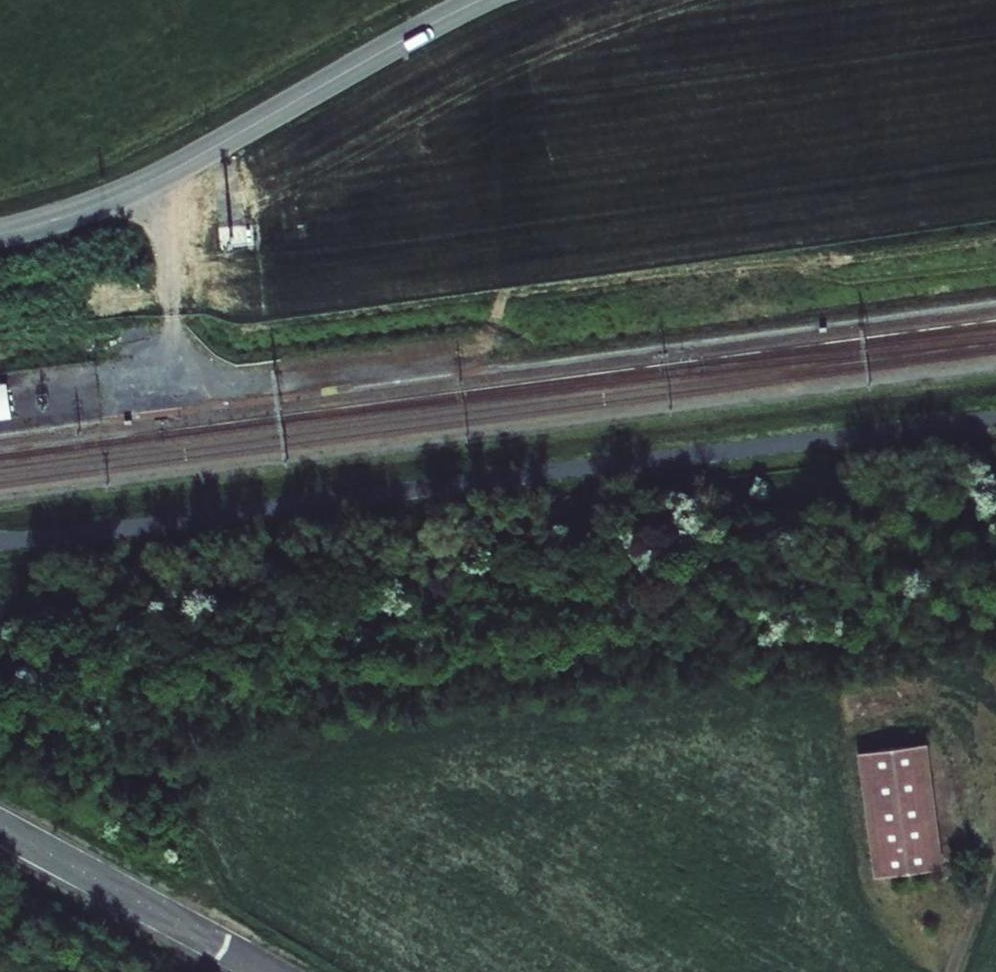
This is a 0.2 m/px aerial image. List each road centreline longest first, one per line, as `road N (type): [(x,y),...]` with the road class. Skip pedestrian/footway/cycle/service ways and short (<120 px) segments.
road 1 (unclassified): [(0,233),(151,181),(478,0)]

